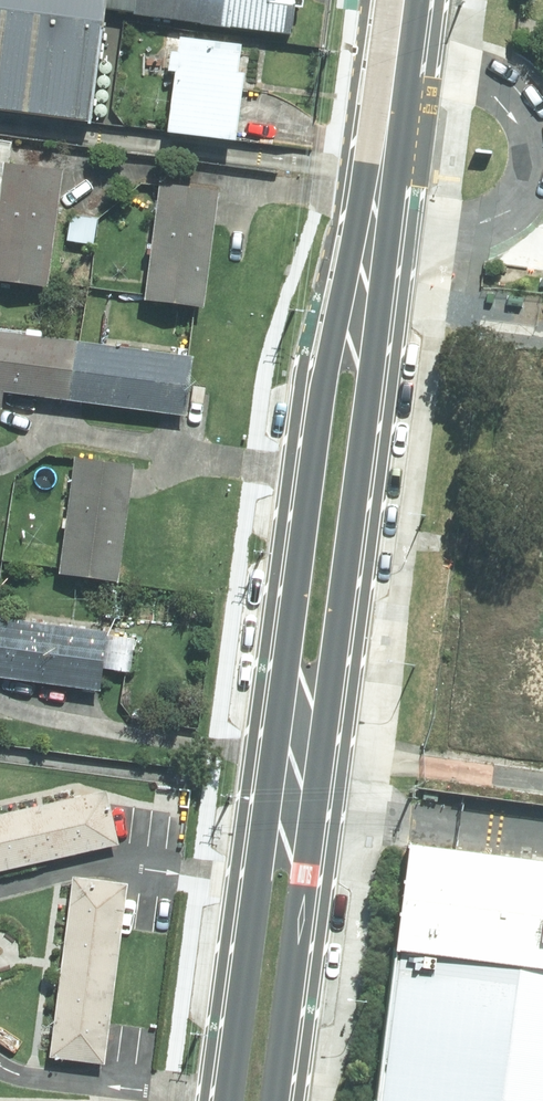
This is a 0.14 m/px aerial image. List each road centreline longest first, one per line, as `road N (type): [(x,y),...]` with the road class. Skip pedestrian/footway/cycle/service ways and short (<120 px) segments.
road 1 (secondary): [(264,792),(319,369),(374,224)]
road 2 (secondary): [(374,224),(371,378),(319,797)]
road 3 (secondary): [(223,1100),(264,792)]
road 4 (secondary): [(319,797),(281,1100)]
road 5 (secondary): [(405,0),(374,224)]

